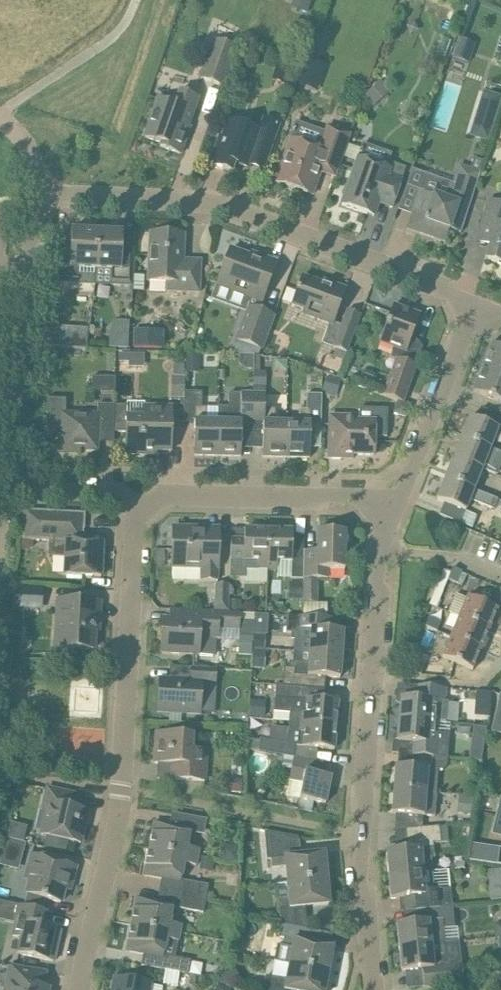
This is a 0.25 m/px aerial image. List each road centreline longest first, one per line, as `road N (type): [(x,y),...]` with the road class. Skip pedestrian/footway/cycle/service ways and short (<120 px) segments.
road 1 (residential): [(79,989),(121,791),(129,537),(138,512)]
road 2 (residential): [(474,300),(198,200),(45,191)]
road 3 (residential): [(373,989),(361,833),(371,675)]
road 4 (residential): [(4,486),(45,191)]
road 5 (residential): [(138,512),(177,495),(397,501)]
road 6 (residential): [(397,501),(474,300)]
road 7 (residential): [(4,486),(114,492),(138,512)]
road 8 (residential): [(500,659),(477,684),(371,675)]
road 9 (residential): [(371,675),(381,550)]
road 10 (residential): [(500,576),(451,555),(381,550)]

